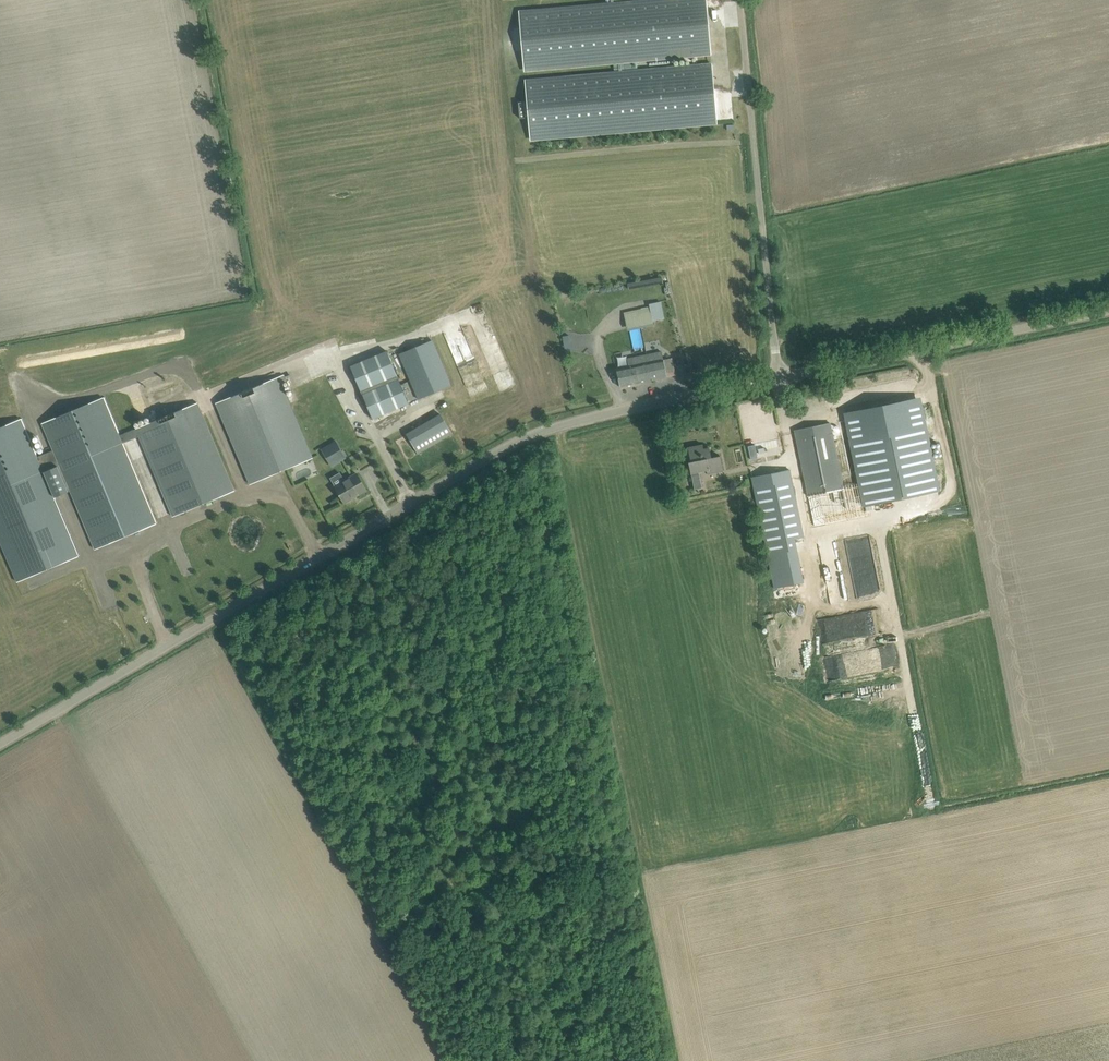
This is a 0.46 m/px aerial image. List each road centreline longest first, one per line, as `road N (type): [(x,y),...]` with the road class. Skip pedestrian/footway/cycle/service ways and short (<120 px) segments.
road 1 (unclassified): [(0,743),(541,434),(1108,311)]

